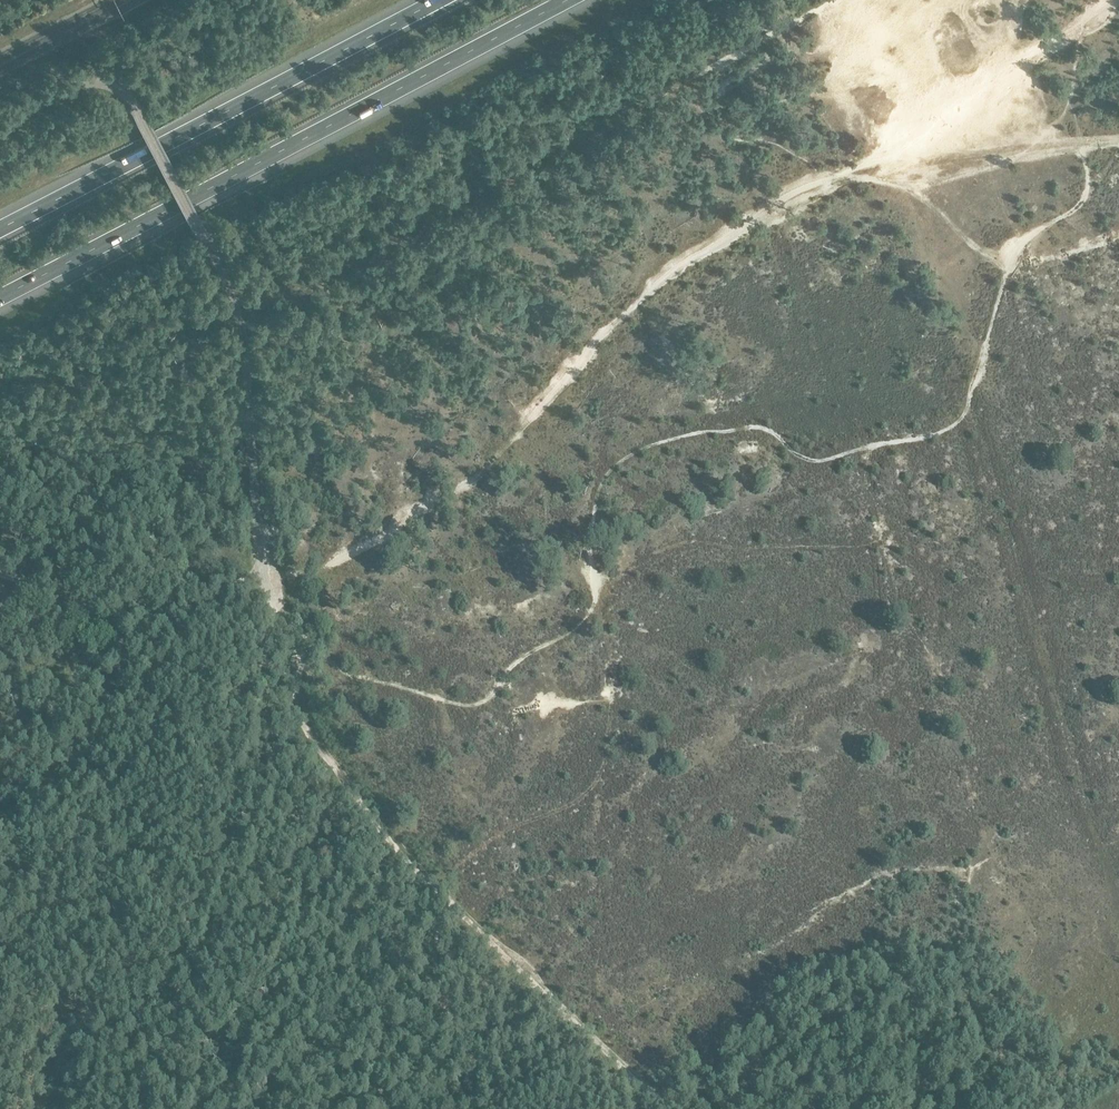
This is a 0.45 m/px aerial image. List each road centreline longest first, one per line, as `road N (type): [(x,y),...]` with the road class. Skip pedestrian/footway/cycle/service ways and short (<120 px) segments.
road 1 (unclassified): [(0,134),(82,83),(114,86),(134,103),(237,308),(264,576)]
road 2 (motorway): [(0,300),(572,0)]
road 3 (motorway): [(433,0),(0,228)]
road 4 (track): [(592,344),(478,475),(326,565),(264,576)]
road 5 (track): [(289,635),(316,643),(344,673),(469,705),(482,703),(515,663),(566,636),(597,604)]
road 6 (track): [(668,1108),(433,886)]
road 7 (track): [(837,178),(666,275),(592,344)]
road 8 (track): [(837,178),(1088,18)]
road 9 (track): [(433,886),(385,836),(313,736),(289,635)]
road 10 (track): [(867,447),(814,461),(767,429),(701,432),(648,447),(609,472)]
road 11 (track): [(1007,274),(962,417),(938,433),(867,447)]
road 12 (track): [(456,1108),(474,1056),(446,1009),(436,972),(437,941),(453,908)]
road 13 (track): [(124,644),(243,578),(264,576)]
road 14 (track): [(124,644),(53,590),(0,573)]
road 15 (track): [(609,472),(591,548),(597,604)]

